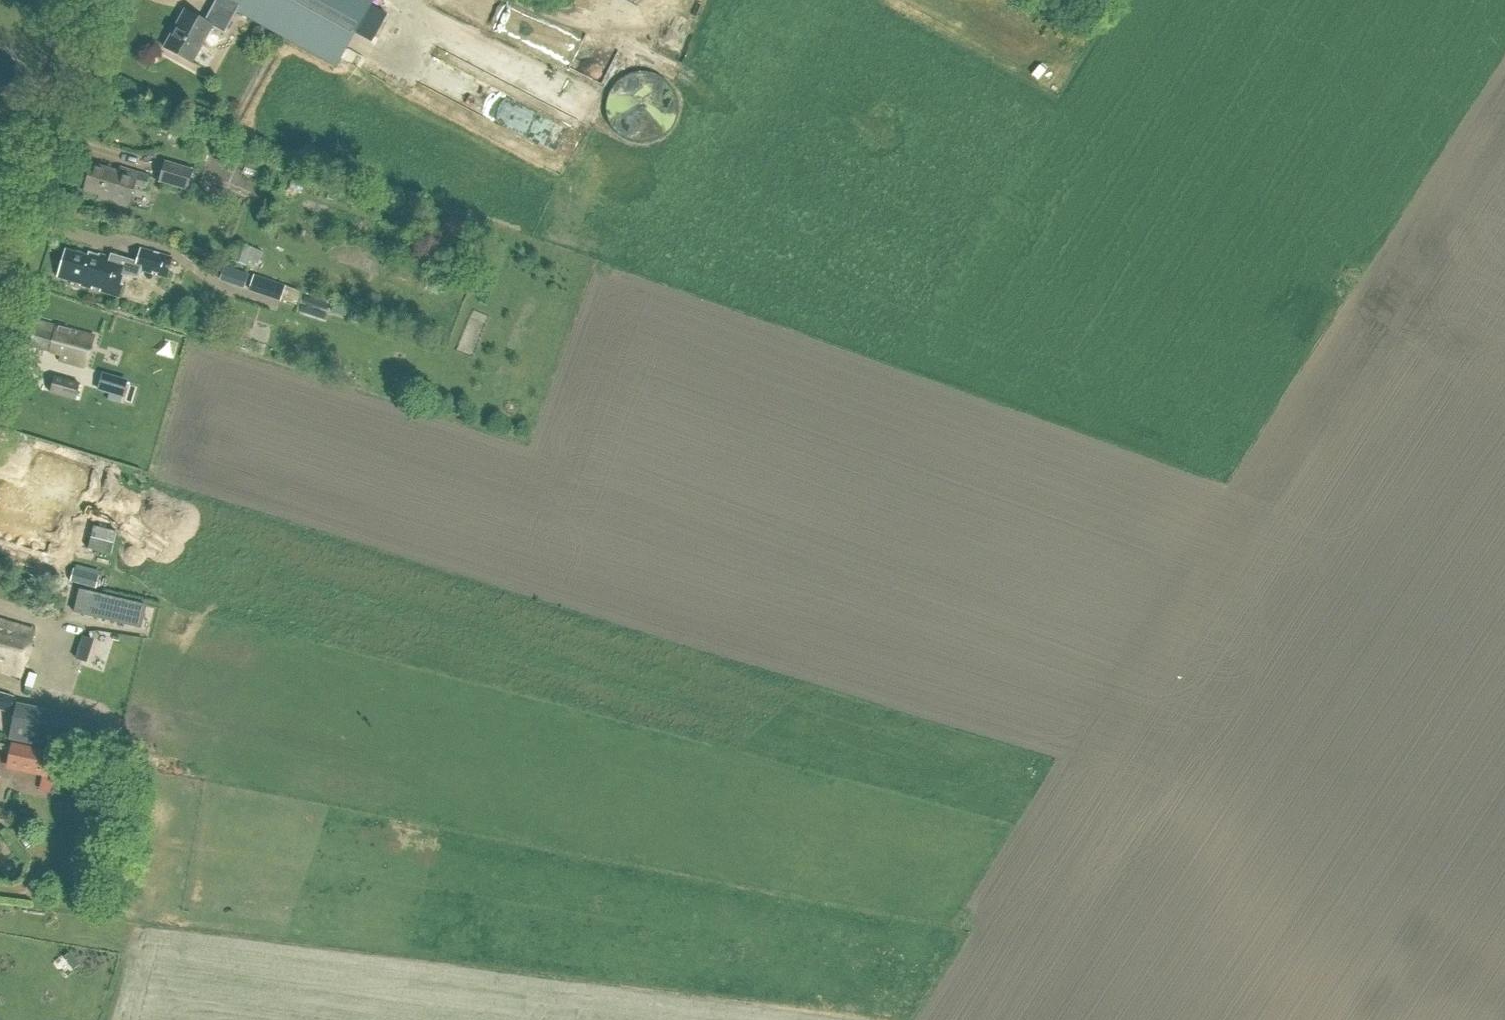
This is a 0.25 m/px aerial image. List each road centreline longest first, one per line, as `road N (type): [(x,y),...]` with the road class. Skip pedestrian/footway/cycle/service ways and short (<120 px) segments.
road 1 (residential): [(0,305),(92,0)]

